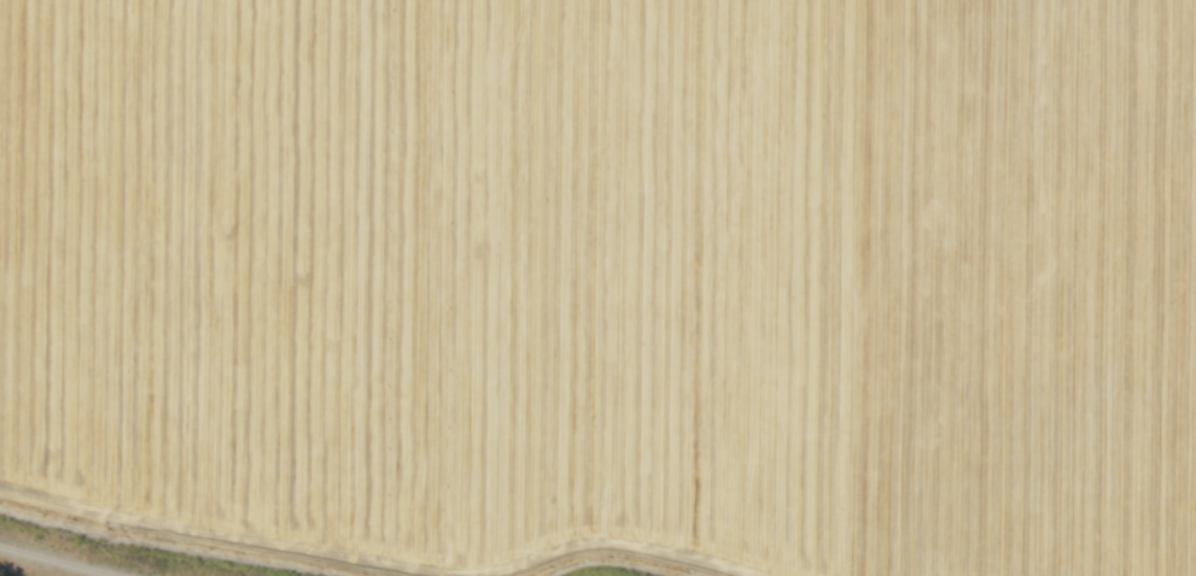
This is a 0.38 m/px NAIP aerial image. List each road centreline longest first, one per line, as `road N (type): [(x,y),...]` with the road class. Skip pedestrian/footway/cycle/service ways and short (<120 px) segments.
road 1 (track): [(116,575),(0,544)]

